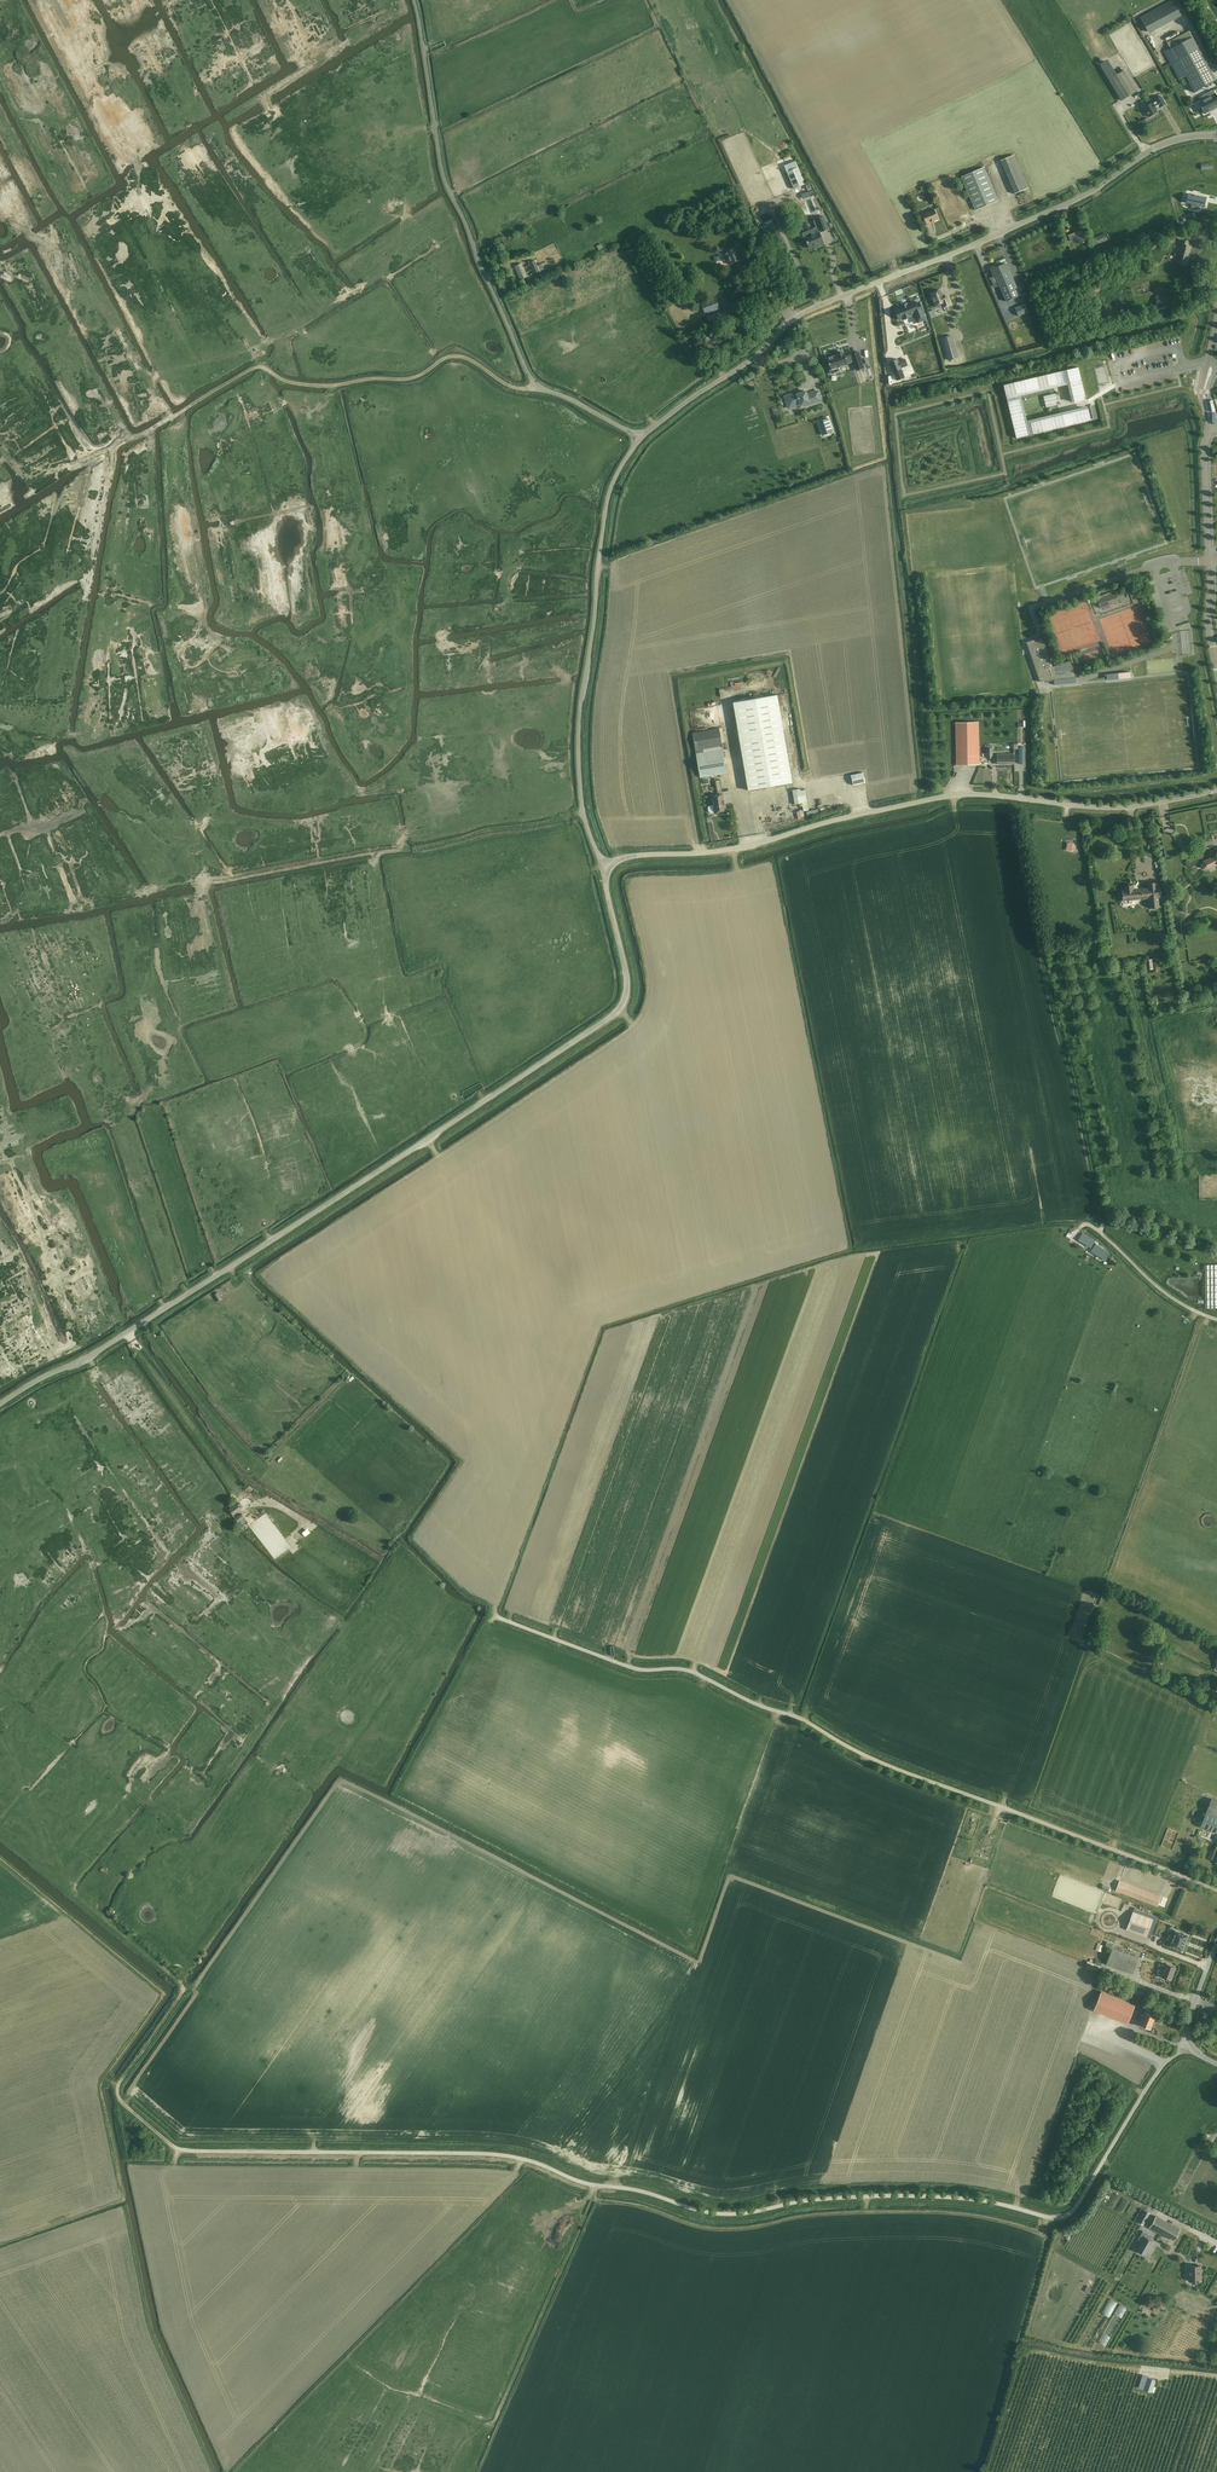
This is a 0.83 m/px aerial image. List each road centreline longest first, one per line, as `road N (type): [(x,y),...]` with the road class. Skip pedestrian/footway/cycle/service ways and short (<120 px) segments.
road 1 (unclassified): [(179,2150),(504,2156),(594,2187),(727,2215),(895,2196),(984,2201),(1060,2219),(1075,2211),(1156,2074),(1187,2048)]
road 2 (unclassified): [(0,1405),(339,1199),(613,1014),(624,996),(623,956),(602,866)]
road 3 (unclassified): [(1216,1892),(855,1755),(808,1723),(693,1671),(627,1666),(494,1616)]
road 4 (unclassified): [(602,866),(635,855),(724,852),(949,796),(1127,807),(1212,792)]
road 5 (unclassified): [(637,440),(750,362),(790,320),(1077,199),(1153,148)]
road 6 (unclassified): [(637,440),(530,378),(442,173),(413,0)]
road 7 (track): [(118,446),(262,367),(296,384),(335,386),(409,379),(454,356),(510,387),(539,387)]
road 8 (unclassified): [(602,866),(580,784),(582,694),(612,485),(637,440)]
road 9 (track): [(583,814),(211,885)]
road 10 (track): [(95,1913),(184,1986),(119,2095),(179,2150)]
road 11 (track): [(128,1332),(241,1495),(306,1523)]
road 12 (tertiary): [(1216,658),(1208,621),(1206,390)]
road 13 (track): [(1216,2378),(1028,2350)]
road 14 (track): [(1073,1238),(1086,1224),(1170,1297),(1216,1319)]

